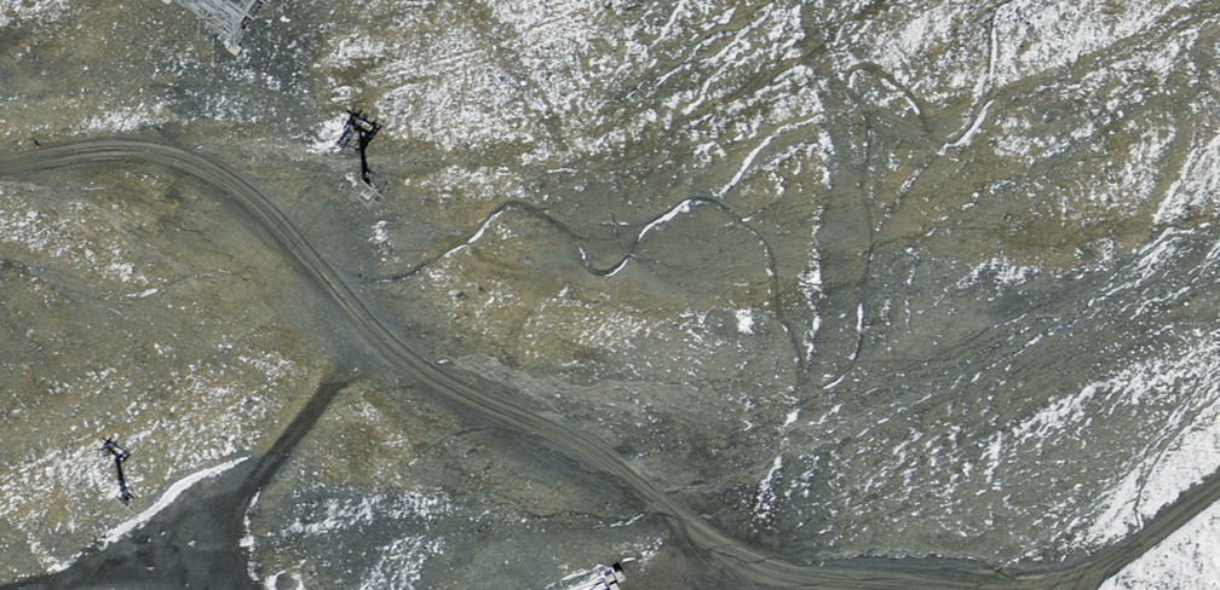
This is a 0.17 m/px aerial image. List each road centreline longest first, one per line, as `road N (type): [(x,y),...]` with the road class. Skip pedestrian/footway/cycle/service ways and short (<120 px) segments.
road 1 (track): [(1007,589),(822,573),(586,478),(336,284)]
road 2 (track): [(336,284),(160,145),(0,161)]
road 3 (track): [(1056,589),(1219,476)]

